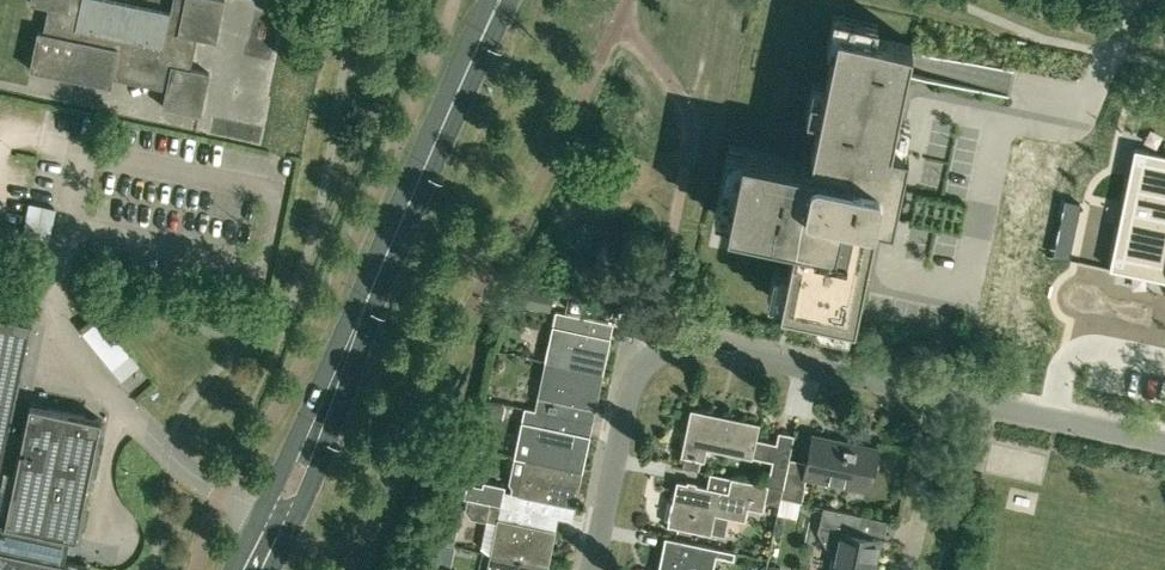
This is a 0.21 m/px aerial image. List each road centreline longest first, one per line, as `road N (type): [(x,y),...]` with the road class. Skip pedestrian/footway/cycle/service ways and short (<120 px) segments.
road 1 (primary): [(250,569),(504,0)]
road 2 (residential): [(593,569),(634,380),(652,357),(692,344),(946,396)]
road 3 (residential): [(946,396),(1164,441)]
road 4 (residential): [(907,569),(946,396)]

